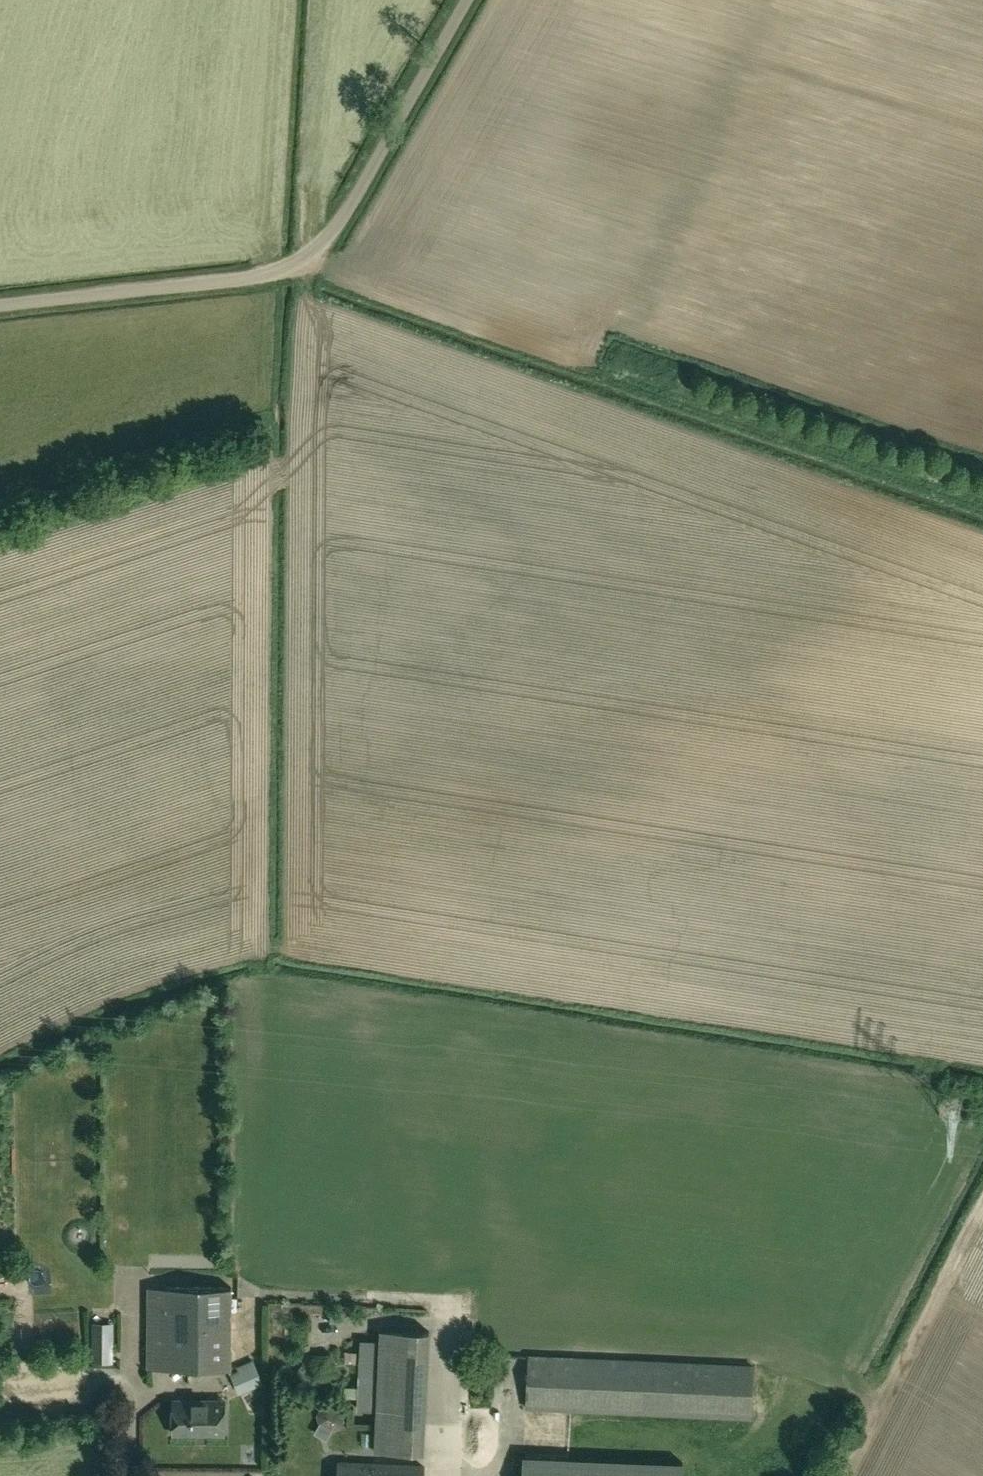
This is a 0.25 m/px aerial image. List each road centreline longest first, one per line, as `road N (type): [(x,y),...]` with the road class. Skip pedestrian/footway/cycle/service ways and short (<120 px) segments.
road 1 (unclassified): [(0,305),(247,277),(305,258),(338,220),(465,0)]

